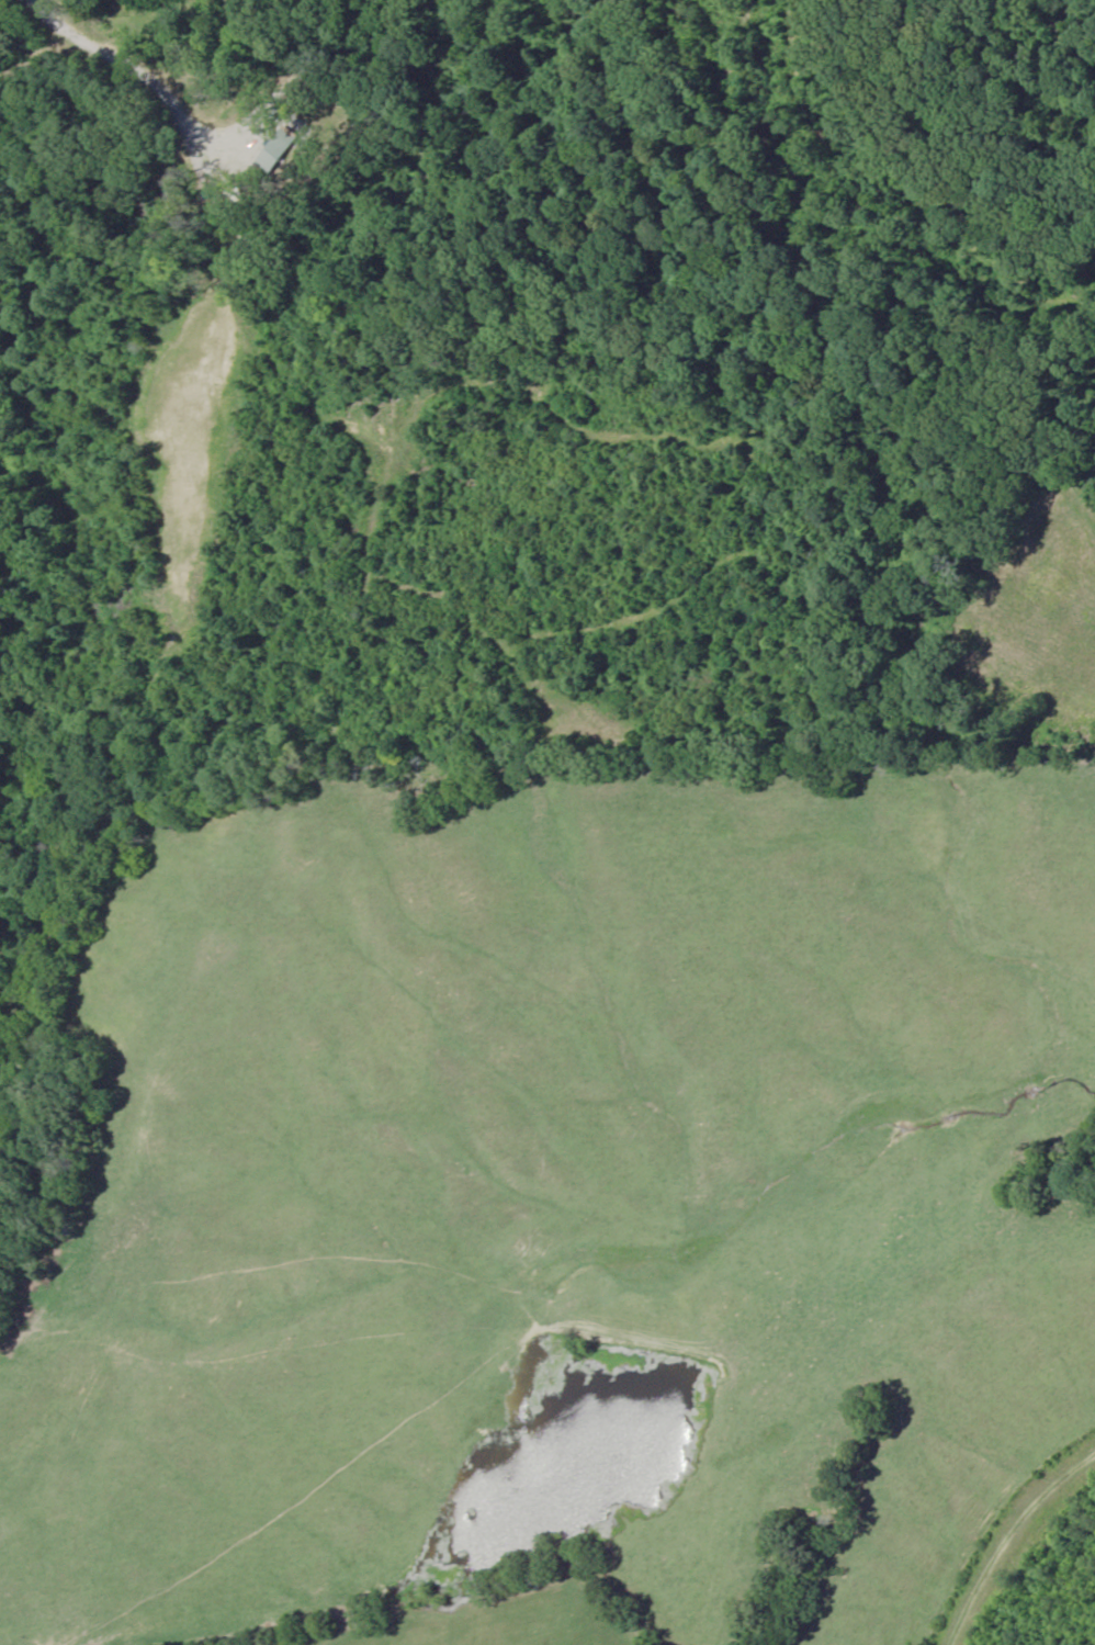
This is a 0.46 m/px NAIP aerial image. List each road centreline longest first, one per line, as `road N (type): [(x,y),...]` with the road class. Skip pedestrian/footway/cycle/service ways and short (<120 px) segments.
road 1 (residential): [(956,1644),(982,1586),(1037,1502),(1094,1449)]

